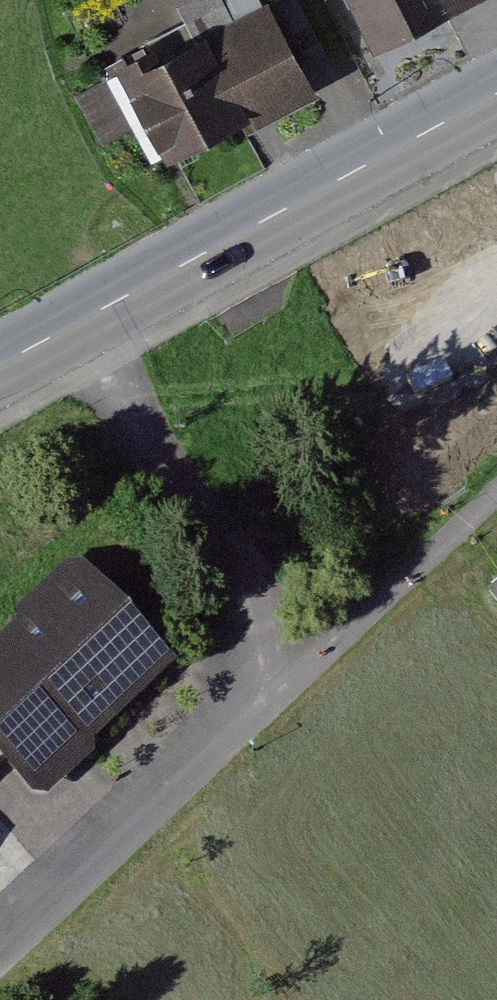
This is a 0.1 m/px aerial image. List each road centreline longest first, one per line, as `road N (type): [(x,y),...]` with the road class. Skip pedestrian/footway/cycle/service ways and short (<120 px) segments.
road 1 (primary): [(71,331),(496,98)]
road 2 (unclassified): [(299,685),(71,331)]
road 3 (residential): [(299,685),(0,957)]
road 4 (residential): [(496,499),(299,685)]

